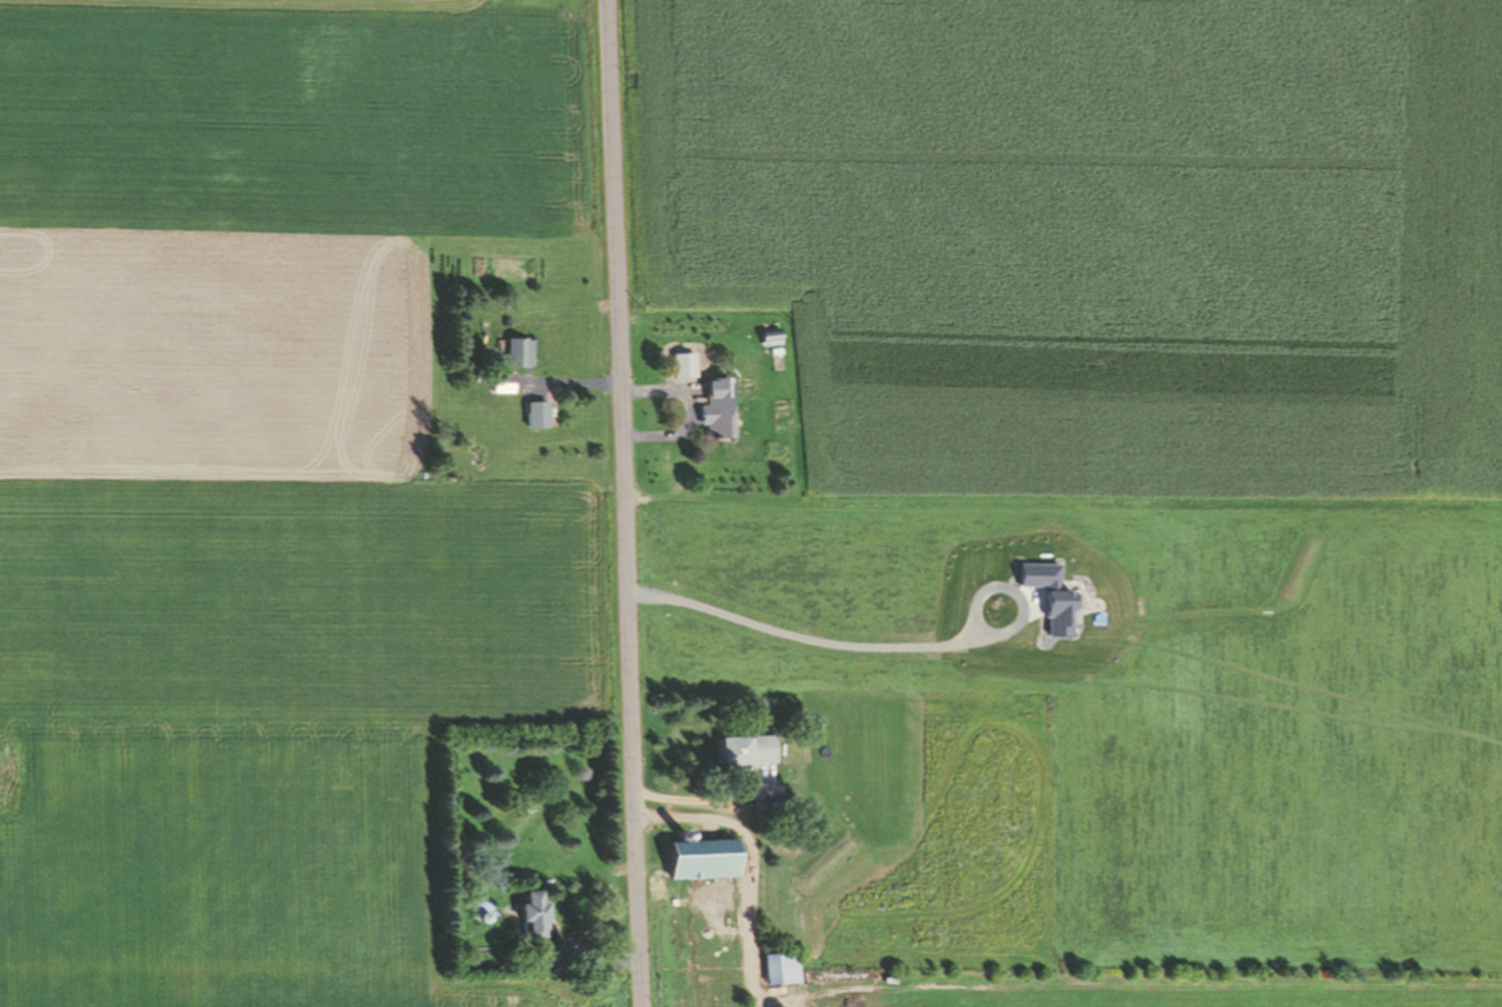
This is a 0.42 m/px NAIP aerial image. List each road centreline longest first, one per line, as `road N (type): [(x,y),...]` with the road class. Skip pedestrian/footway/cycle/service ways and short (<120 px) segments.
road 1 (residential): [(640,1006),(607,0)]

